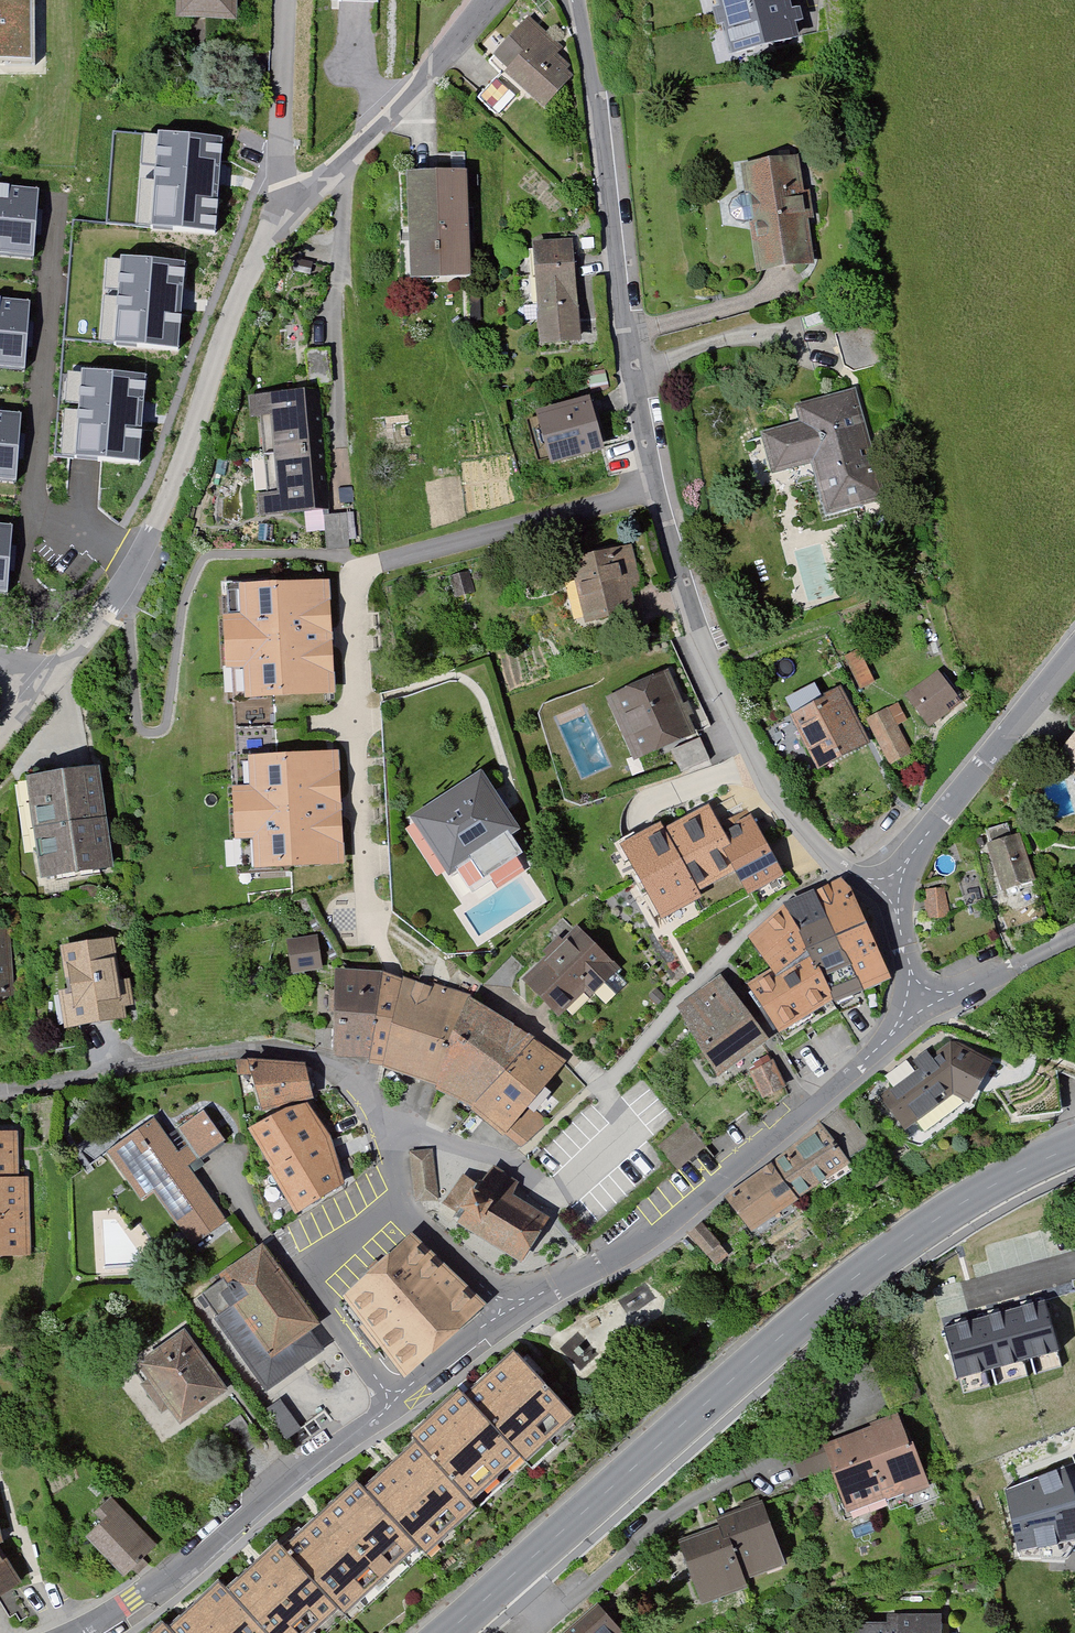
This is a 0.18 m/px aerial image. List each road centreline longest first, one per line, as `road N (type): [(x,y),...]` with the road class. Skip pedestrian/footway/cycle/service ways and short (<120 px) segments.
road 1 (residential): [(577,0),(657,491),(707,646),(774,790),(842,868),(898,894)]
road 2 (tertiary): [(451,1632),(773,1347),(899,1249),(954,1211),(1074,1150)]
road 3 (residential): [(38,685),(105,616),(190,449),(247,276),(283,221)]
road 4 (residential): [(923,1007),(687,1208),(508,1311)]
road 5 (residential): [(401,1132),(326,1064),(277,1054),(163,1063),(62,1090),(0,1095)]
road 6 (residential): [(395,1403),(189,1563),(81,1632)]
road 7 (residential): [(283,221),(490,0)]
road 8 (residential): [(898,894),(915,857),(1074,657)]
road 9 (residential): [(395,1403),(316,1294),(316,1273),(324,1258),(405,1206)]
road 10 (residential): [(283,221),(290,0)]
road 11 (residential): [(559,1202),(499,1155),(401,1132)]
road 12 (residential): [(1074,936),(923,1007)]
road 13 (residential): [(405,1206),(508,1311)]
road 14 (residential): [(508,1311),(395,1403)]

